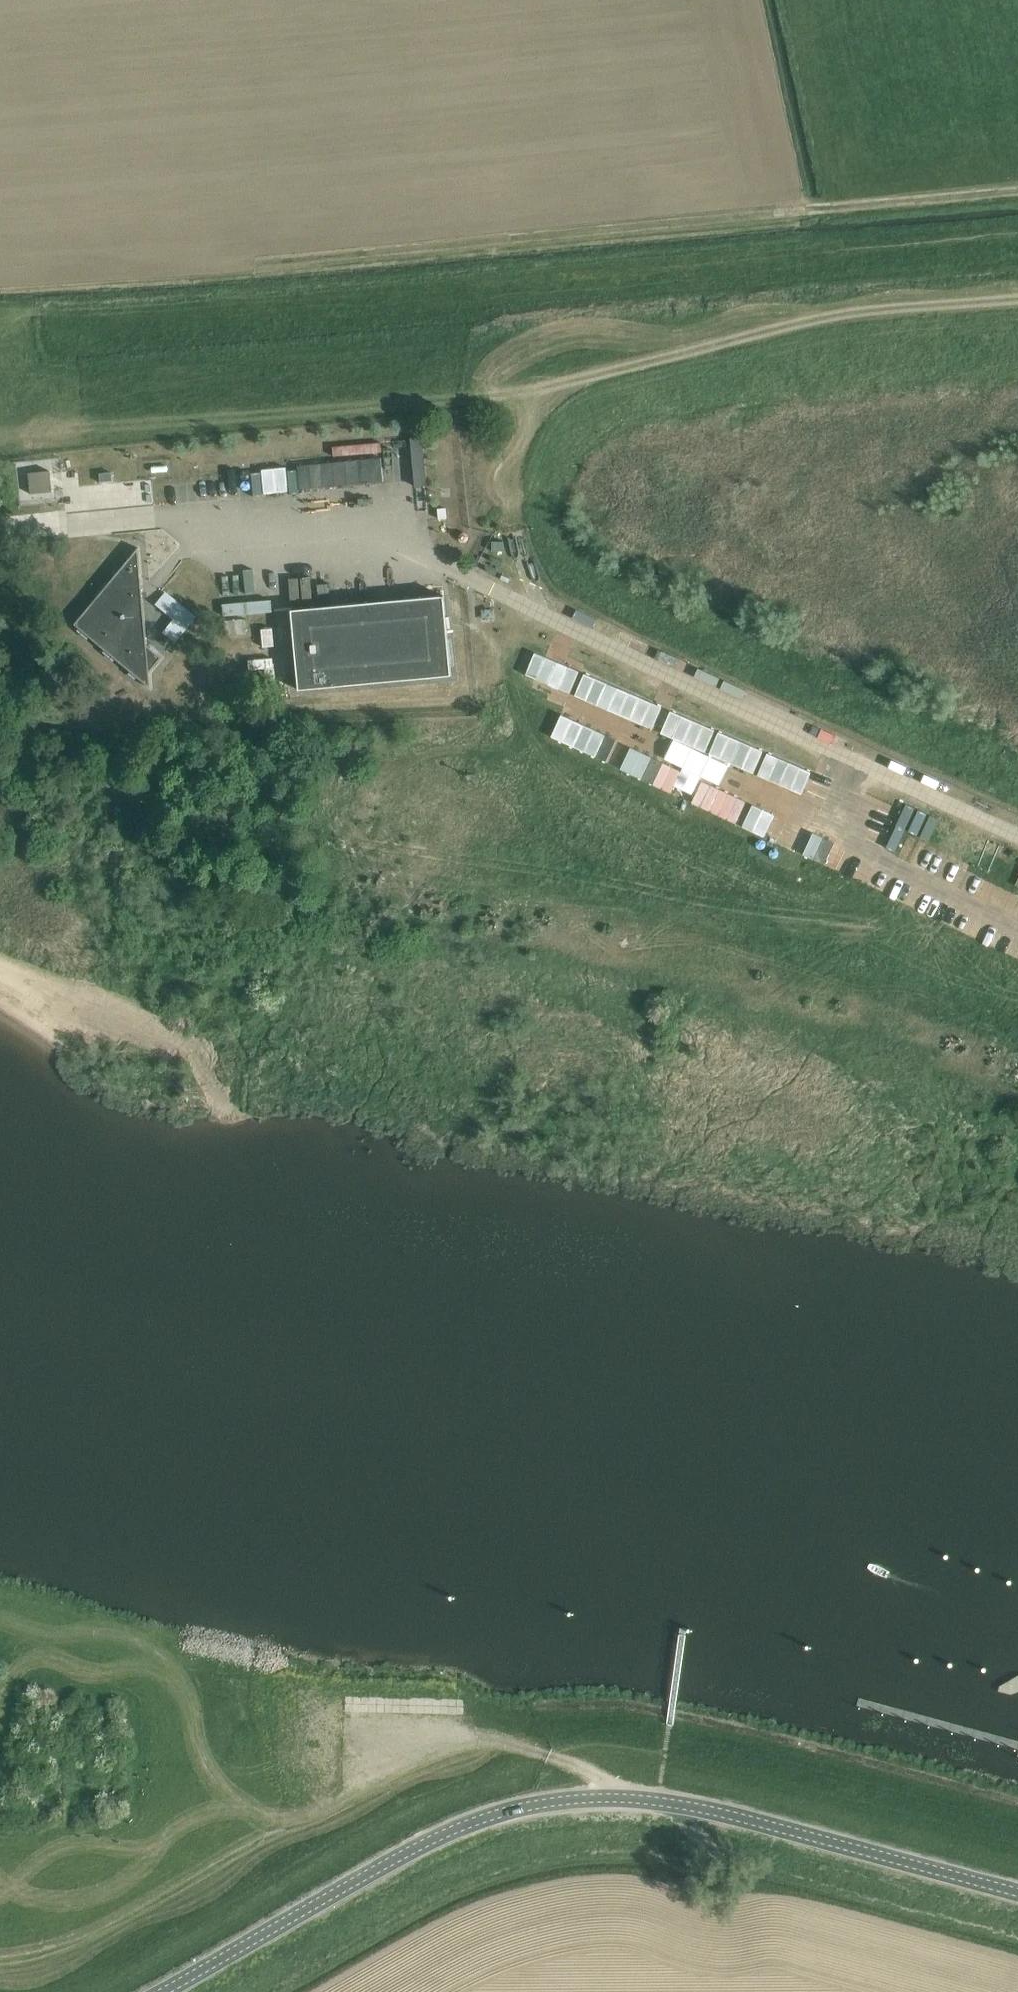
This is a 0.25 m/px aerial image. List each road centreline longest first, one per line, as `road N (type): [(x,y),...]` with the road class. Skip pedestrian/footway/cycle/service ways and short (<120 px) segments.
road 1 (unclassified): [(1017,1891),(719,1810),(634,1796),(572,1797),(501,1809),(447,1831),(162,1991)]
road 2 (track): [(517,531),(515,479),(533,424),(557,393),(594,375),(833,317),(1017,301)]

